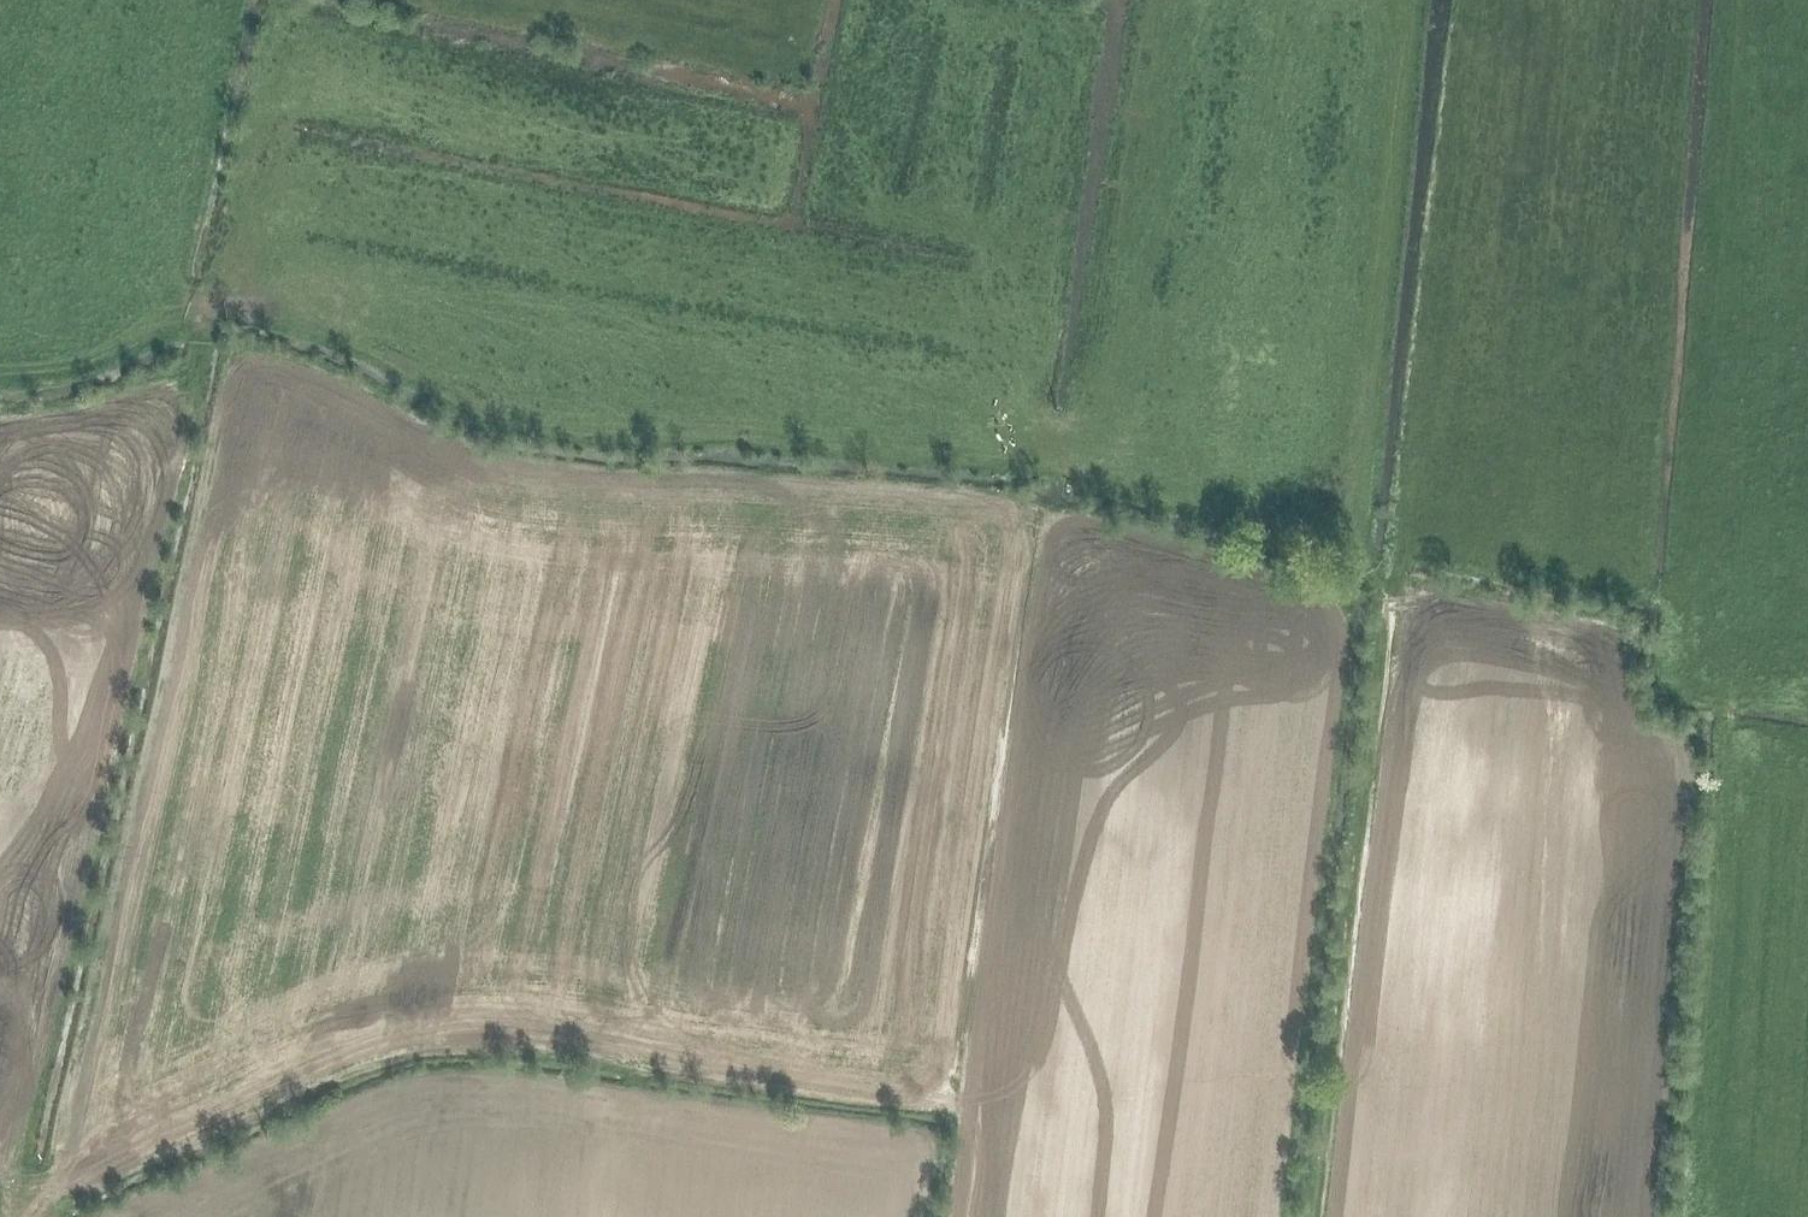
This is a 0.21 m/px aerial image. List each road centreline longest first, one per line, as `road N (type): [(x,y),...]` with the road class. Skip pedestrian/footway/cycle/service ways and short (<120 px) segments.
road 1 (track): [(14,1216),(288,0)]

